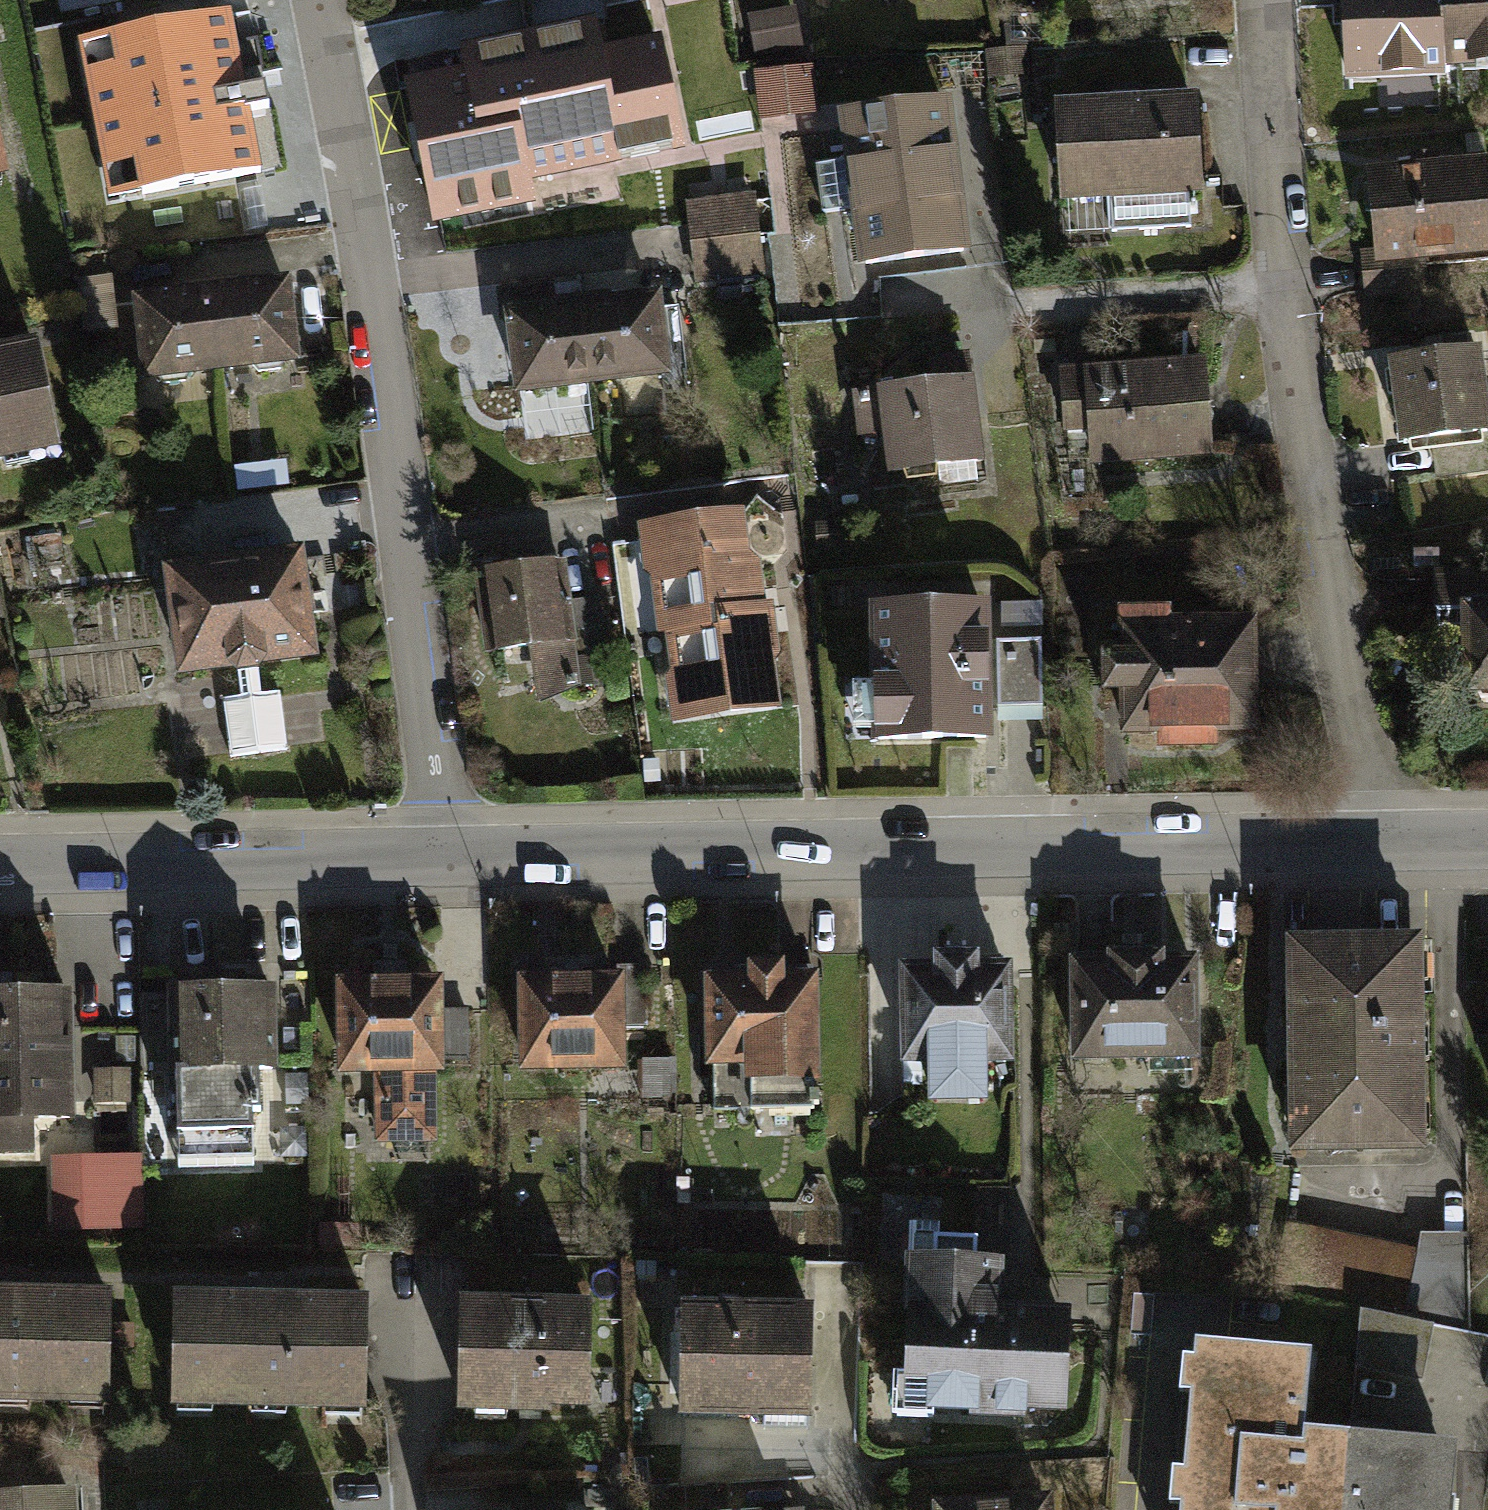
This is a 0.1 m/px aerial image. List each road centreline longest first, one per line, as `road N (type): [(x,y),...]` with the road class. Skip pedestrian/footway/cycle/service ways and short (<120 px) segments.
road 1 (residential): [(1371,842),(449,857)]
road 2 (residential): [(314,0),(371,293),(449,857)]
road 3 (residential): [(1371,842),(1283,287),(1267,0)]
road 4 (residential): [(449,857),(0,867)]

